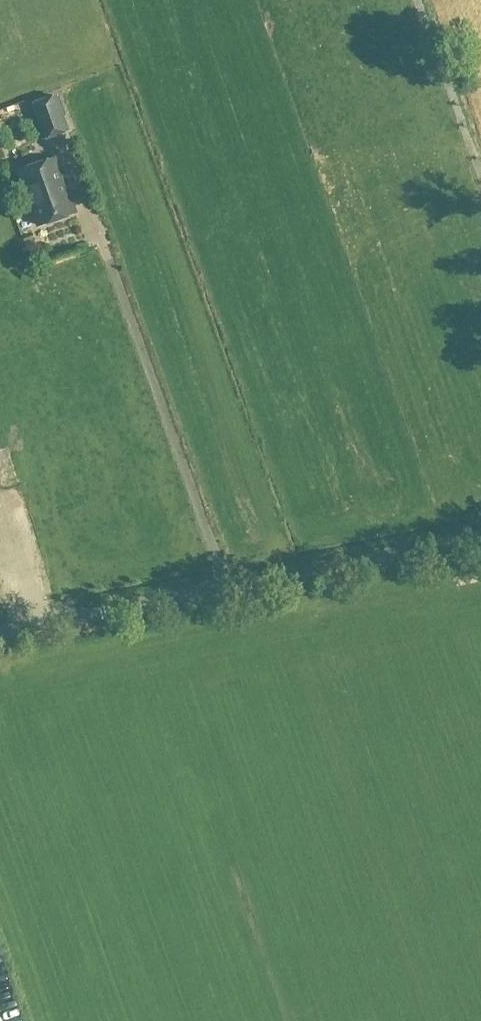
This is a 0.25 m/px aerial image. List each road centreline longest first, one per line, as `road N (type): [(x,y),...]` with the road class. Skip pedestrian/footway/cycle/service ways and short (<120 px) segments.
road 1 (unclassified): [(0,633),(480,539)]

